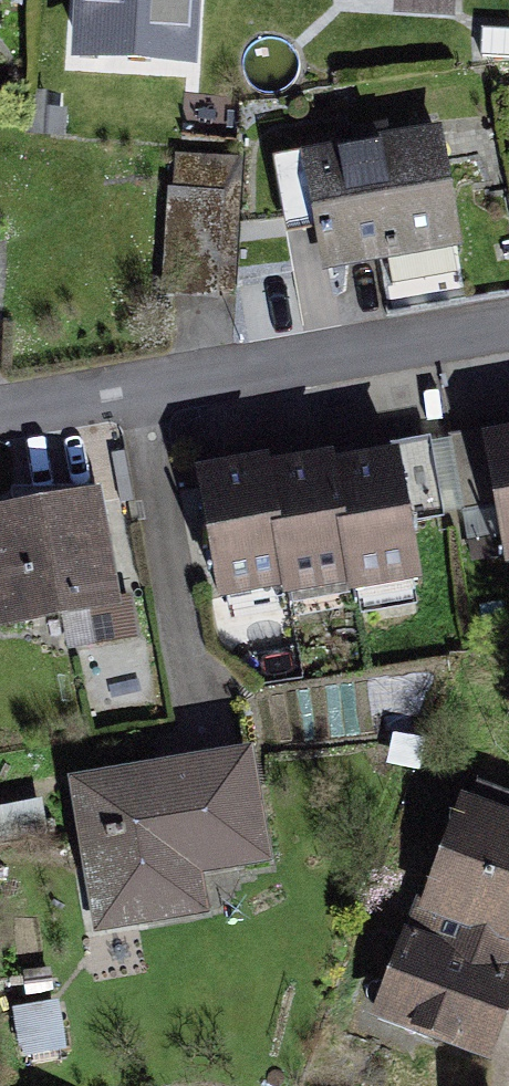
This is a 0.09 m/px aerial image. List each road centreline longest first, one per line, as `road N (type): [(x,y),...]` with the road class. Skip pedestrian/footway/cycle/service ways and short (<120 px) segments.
road 1 (residential): [(508,328),(0,418)]

